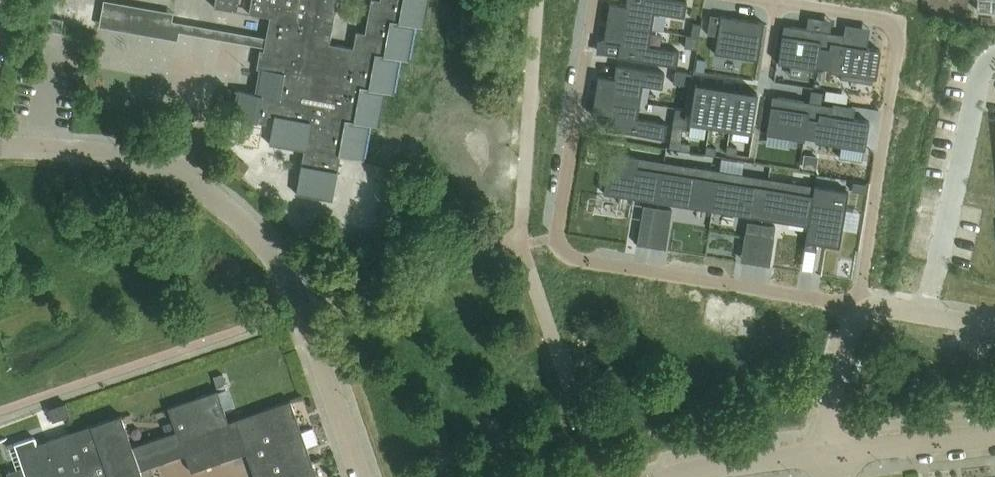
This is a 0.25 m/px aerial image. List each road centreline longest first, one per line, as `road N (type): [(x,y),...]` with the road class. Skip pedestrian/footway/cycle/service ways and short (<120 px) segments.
road 1 (residential): [(860,305),(571,259),(550,233),(588,0)]
road 2 (unclassified): [(361,476),(289,286),(239,216),(131,156),(0,150)]
road 3 (residential): [(900,24),(860,305)]
road 4 (residential): [(820,454),(994,435)]
road 5 (residential): [(860,305),(820,454)]
road 6 (residential): [(753,0),(900,24)]
road 7 (residential): [(679,476),(820,454)]
road 8 (residential): [(994,330),(860,305)]

